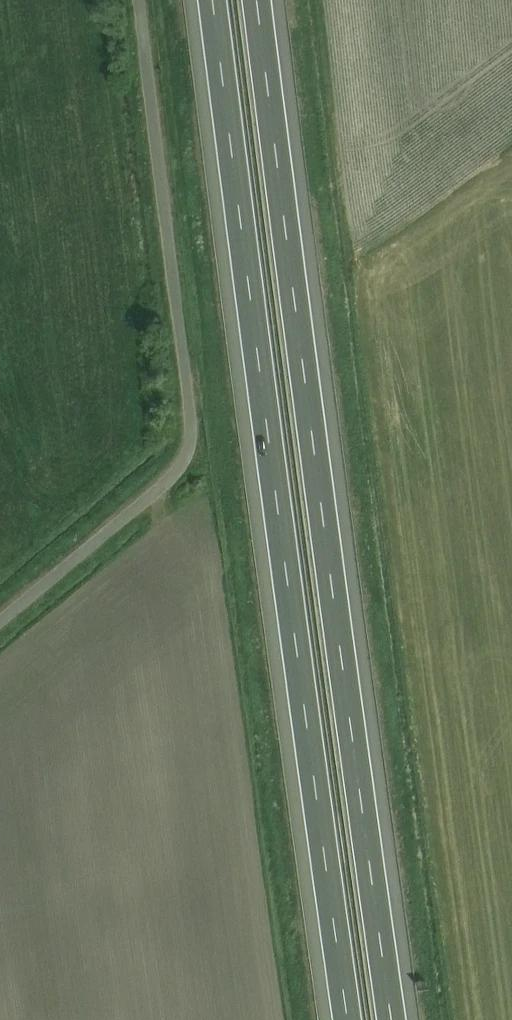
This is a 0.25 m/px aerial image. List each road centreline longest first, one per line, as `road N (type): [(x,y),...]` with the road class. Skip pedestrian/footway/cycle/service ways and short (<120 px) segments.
road 1 (motorway): [(214,0),(348,1019)]
road 2 (motorway): [(392,1019),(258,0)]
road 3 (track): [(0,624),(175,478),(190,449),(139,0)]

